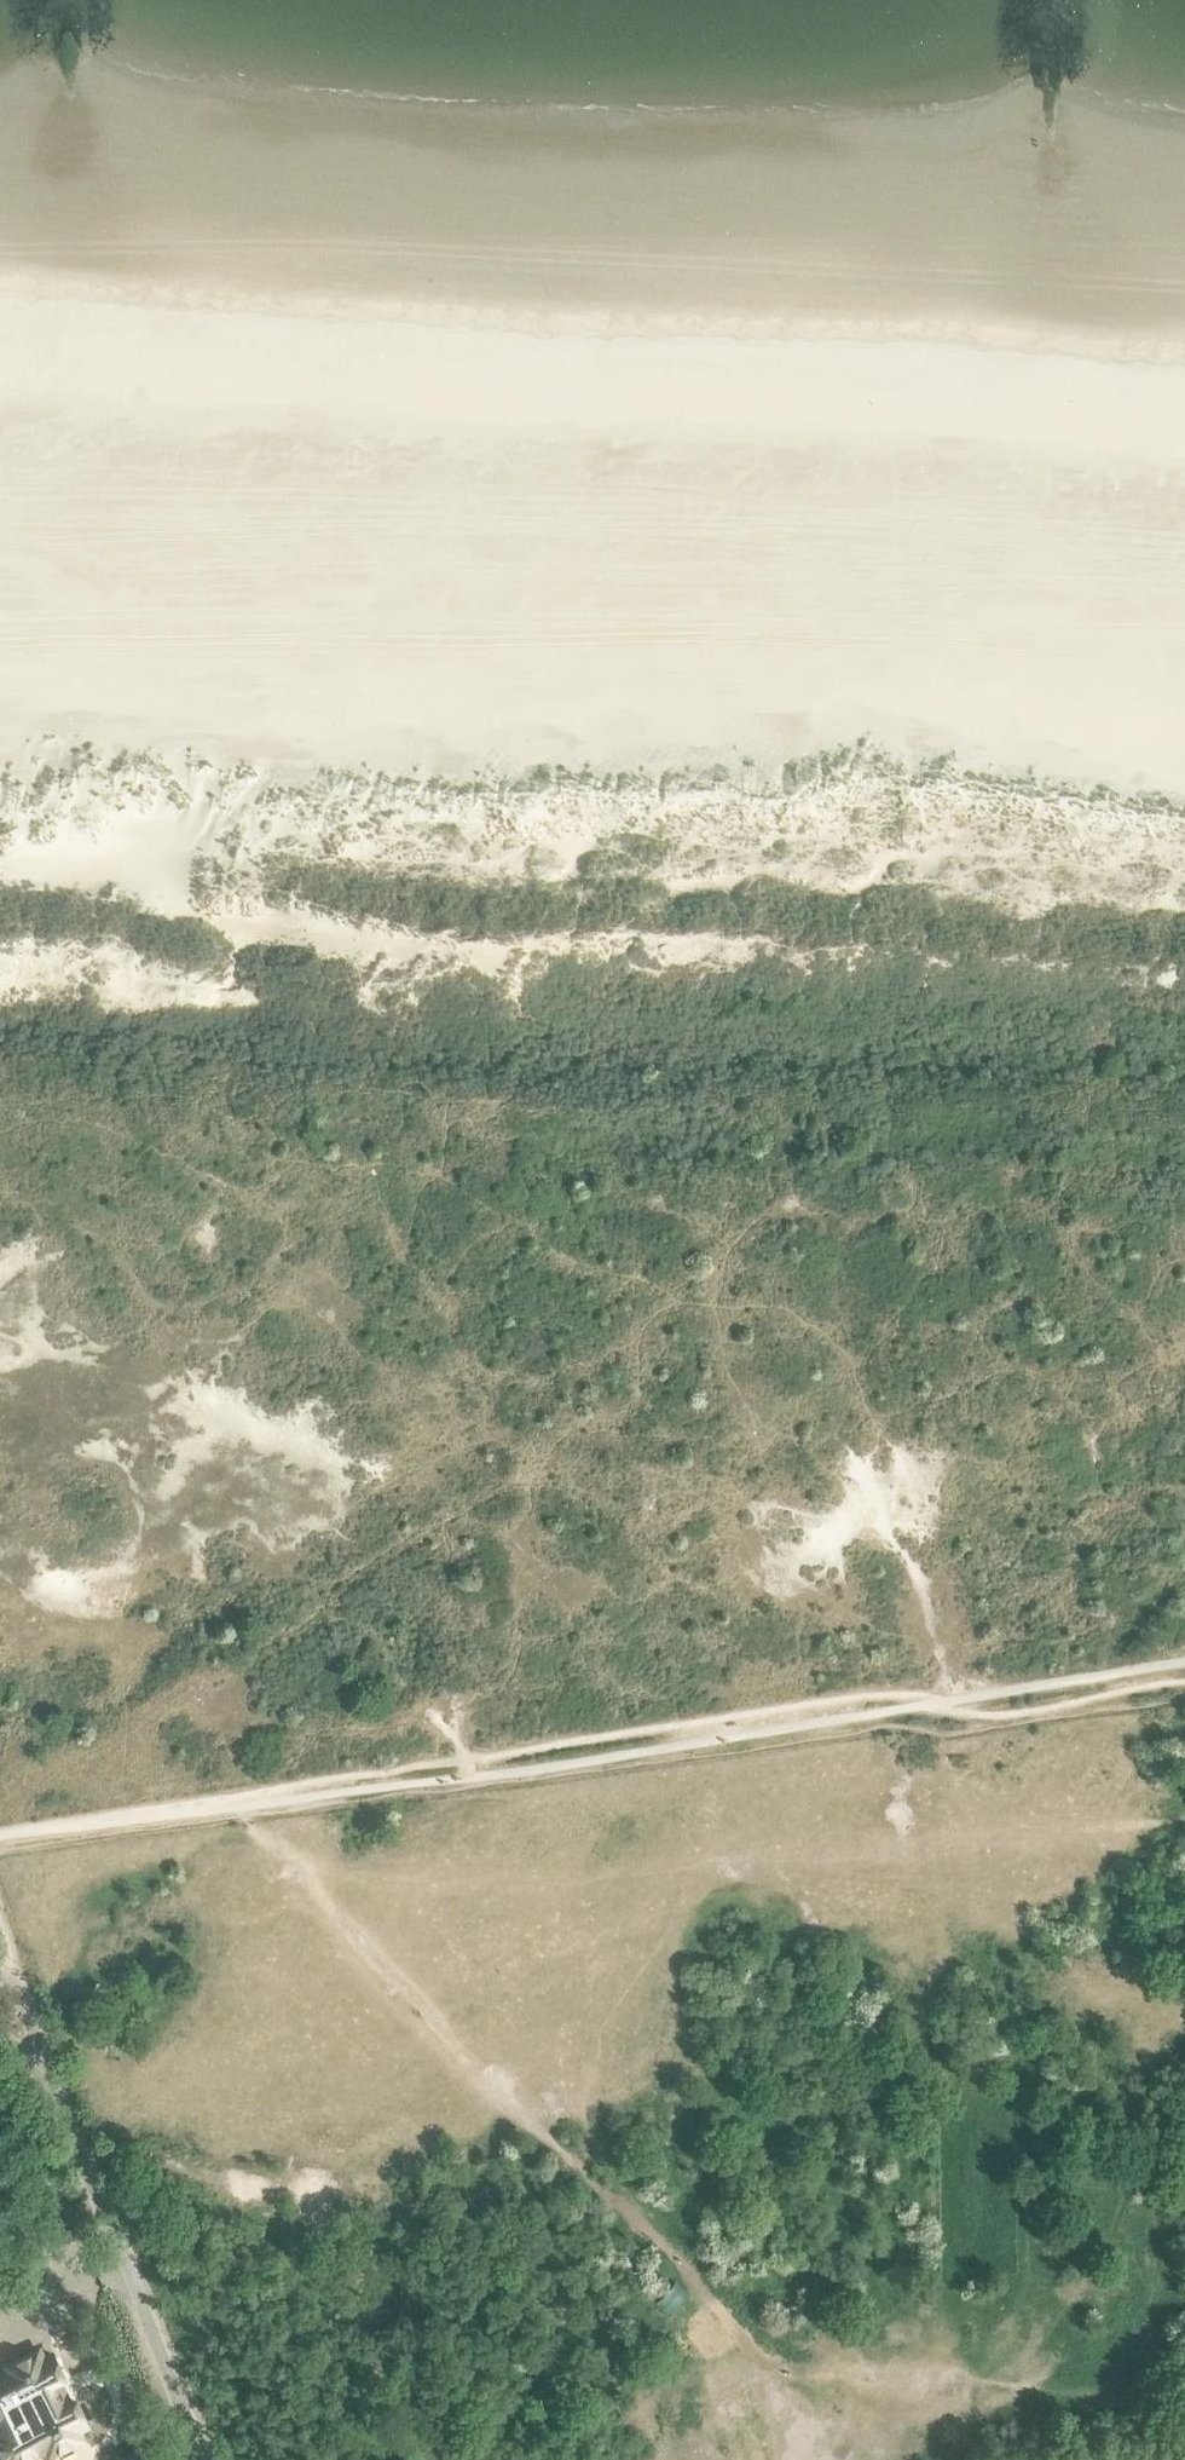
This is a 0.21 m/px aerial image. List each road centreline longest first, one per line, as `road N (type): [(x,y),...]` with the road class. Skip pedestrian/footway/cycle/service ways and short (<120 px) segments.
road 1 (residential): [(203,2459),(38,2062)]

